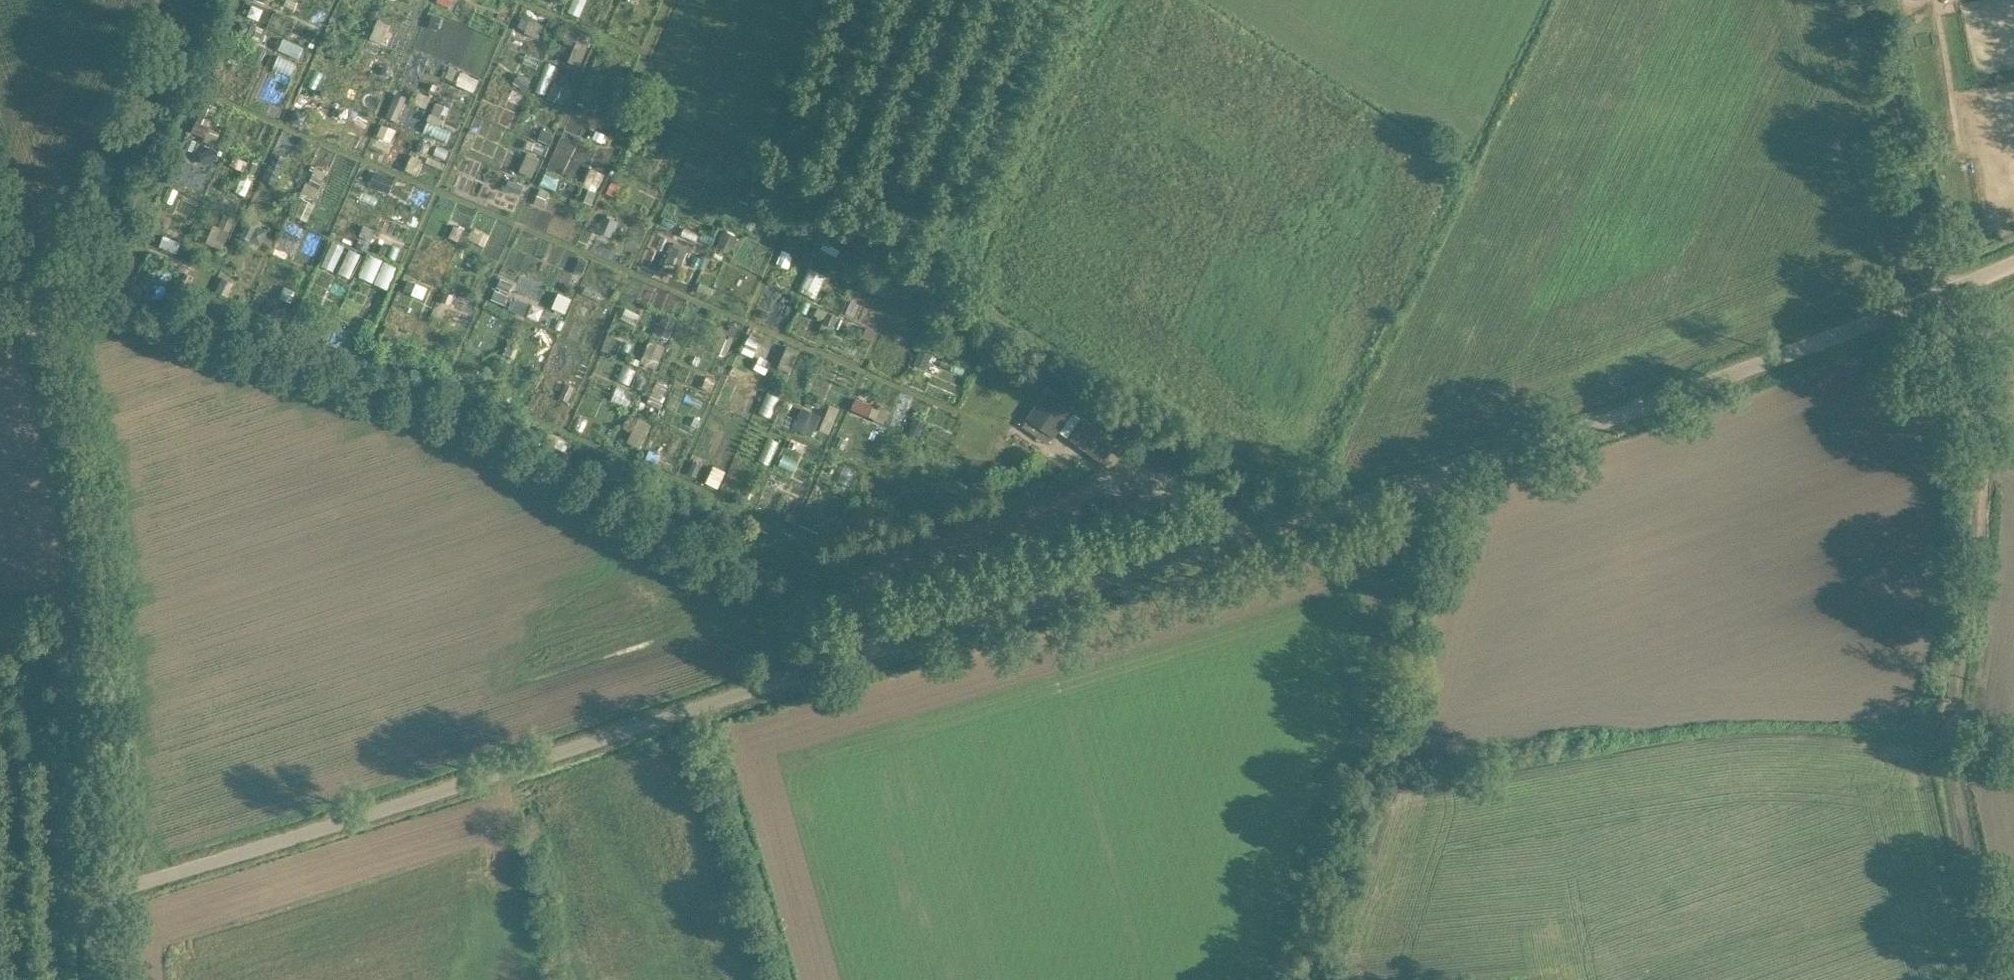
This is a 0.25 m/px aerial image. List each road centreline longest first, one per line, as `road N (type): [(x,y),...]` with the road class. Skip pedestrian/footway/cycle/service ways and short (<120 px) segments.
road 1 (unclassified): [(104,873),(184,860),(1450,473),(2013,256)]
road 2 (track): [(1946,287),(1987,454),(1953,682),(1955,750),(1999,979)]
road 3 (unclassified): [(104,873),(84,446),(70,388),(0,229)]
road 4 (track): [(1296,979),(1385,660),(1450,473)]
road 5 (track): [(1269,530),(1156,484),(1008,525),(872,567),(857,588),(865,653)]
road 6 (track): [(0,308),(31,298),(79,264),(93,242),(187,0)]

